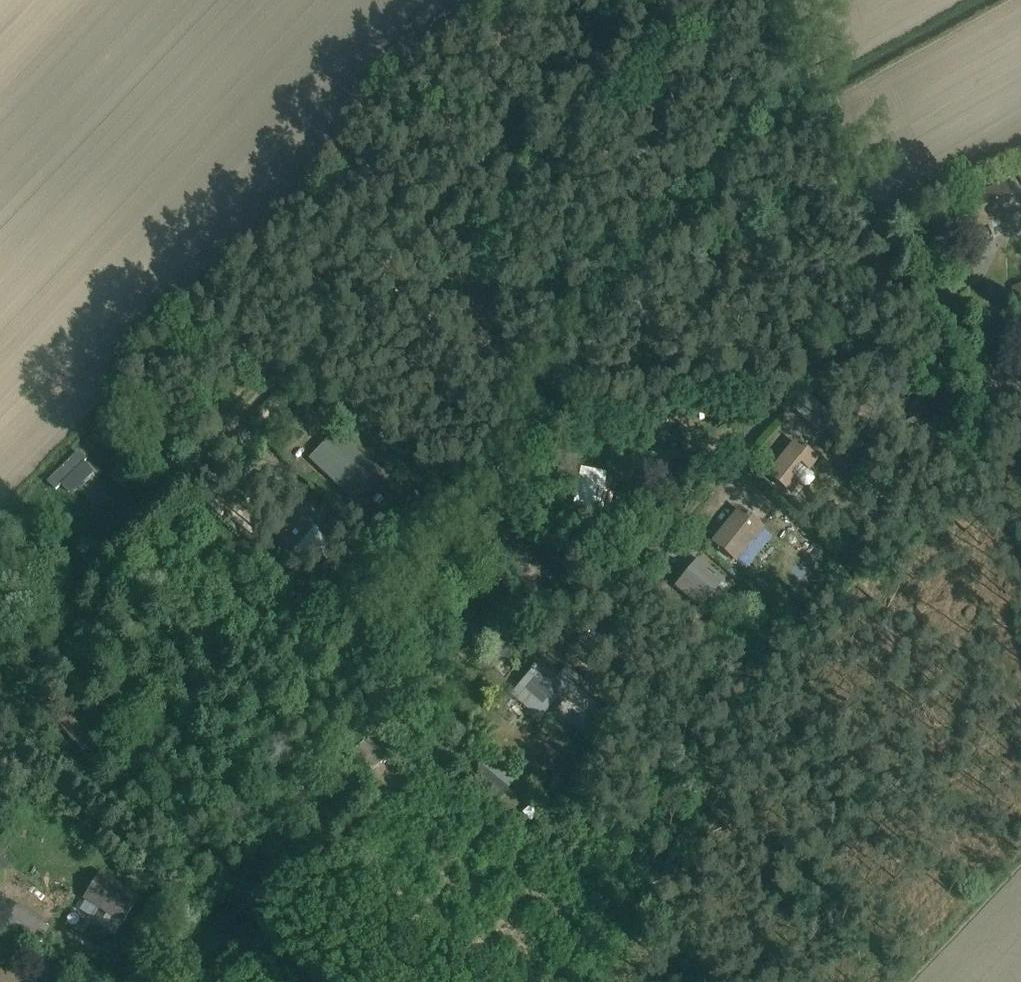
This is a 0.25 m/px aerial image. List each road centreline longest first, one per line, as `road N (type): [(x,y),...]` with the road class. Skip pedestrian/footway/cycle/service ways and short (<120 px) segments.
road 1 (residential): [(641,0),(0,667)]
road 2 (residential): [(768,0),(893,286),(617,582)]

